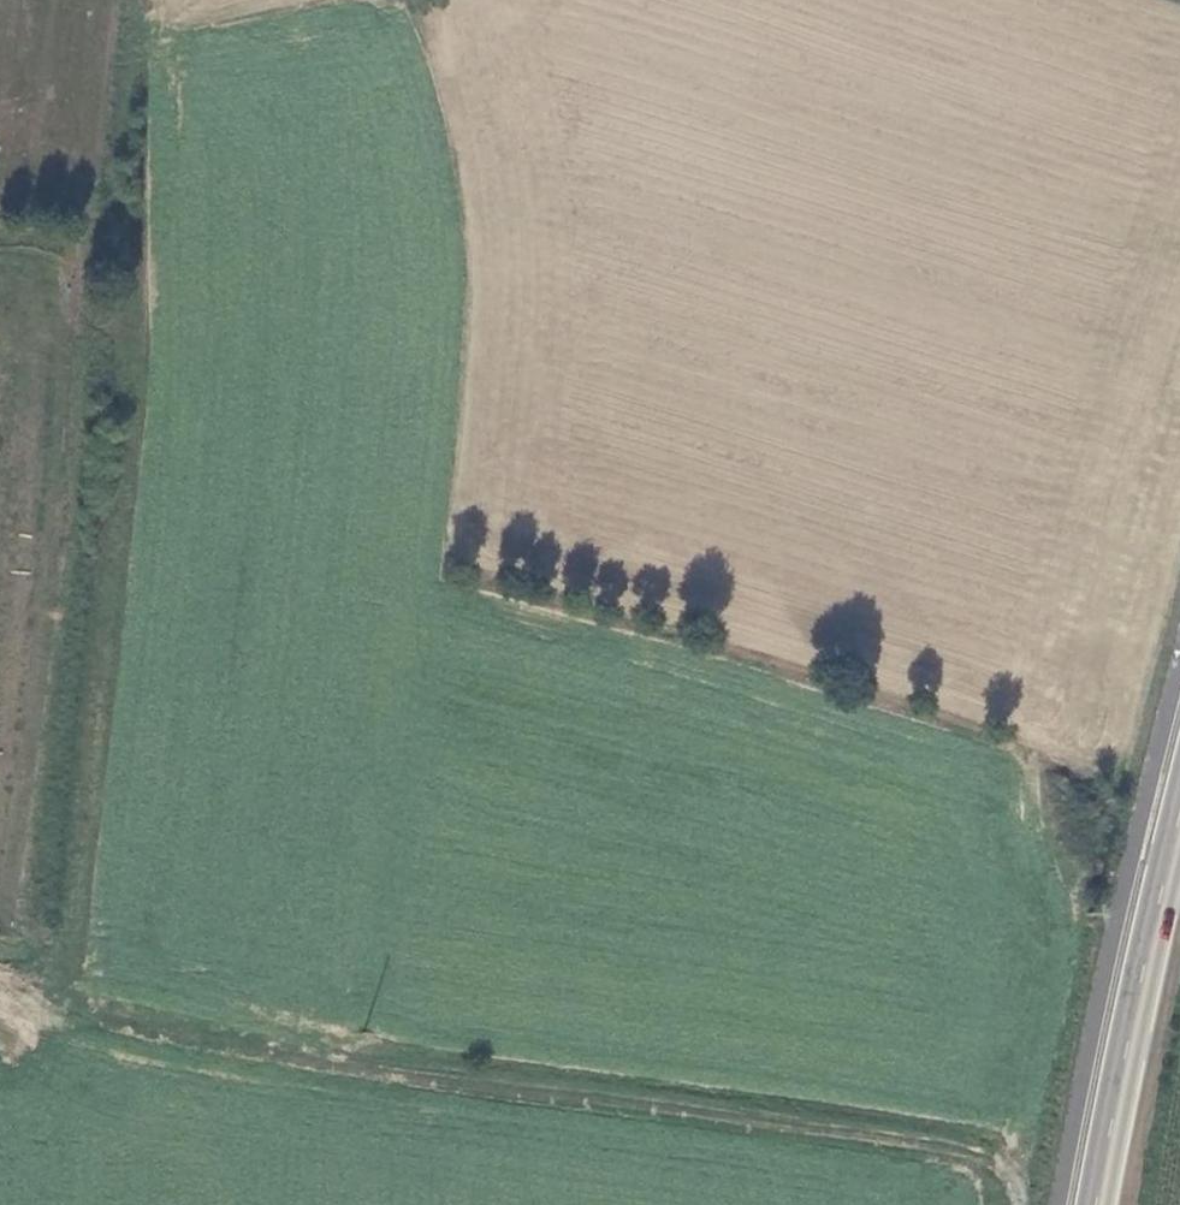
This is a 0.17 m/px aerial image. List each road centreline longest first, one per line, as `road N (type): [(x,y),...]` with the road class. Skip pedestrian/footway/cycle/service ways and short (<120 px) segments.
road 1 (secondary): [(1179,812),(1094,1204)]

